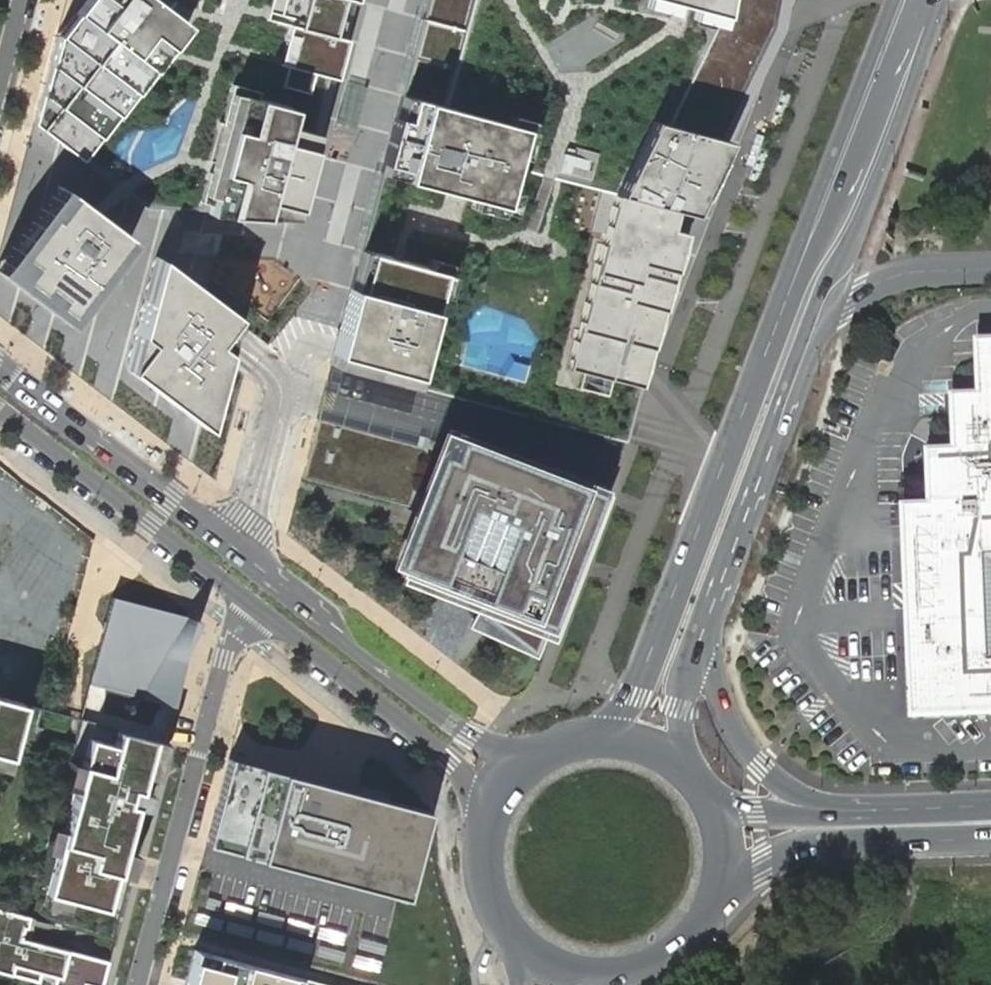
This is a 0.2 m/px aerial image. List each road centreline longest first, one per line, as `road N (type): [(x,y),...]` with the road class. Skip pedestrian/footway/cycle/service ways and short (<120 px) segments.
road 1 (tertiary): [(892,0),(646,666),(616,718),(597,731)]
road 2 (tertiary): [(750,505),(824,276),(859,226),(943,0)]
road 3 (residential): [(138,984),(224,659),(257,607)]
road 4 (unclassified): [(750,505),(840,302),(901,275),(990,268)]
road 5 (residential): [(530,755),(498,750),(444,719),(230,545)]
road 6 (residential): [(257,607),(449,761),(472,787),(481,836)]
road 7 (residential): [(0,411),(257,607)]
road 8 (tertiary): [(717,896),(738,872),(788,844),(990,837)]
road 9 (residential): [(230,545),(0,367)]
road 10 (unclassified): [(876,808),(796,794),(761,765),(731,726),(709,670),(708,619)]
road 11 (unclassified): [(327,321),(282,397),(251,520),(230,545)]
road 12 (tertiary): [(876,808),(812,817),(755,811),(706,789)]
road 13 (tertiary): [(684,763),(680,709),(708,619)]
road 14 (tertiary): [(611,975),(676,951),(717,896)]
road 15 (tertiary): [(708,619),(750,505)]
road 16 (tertiary): [(505,928),(534,955),(571,972),(611,975)]

